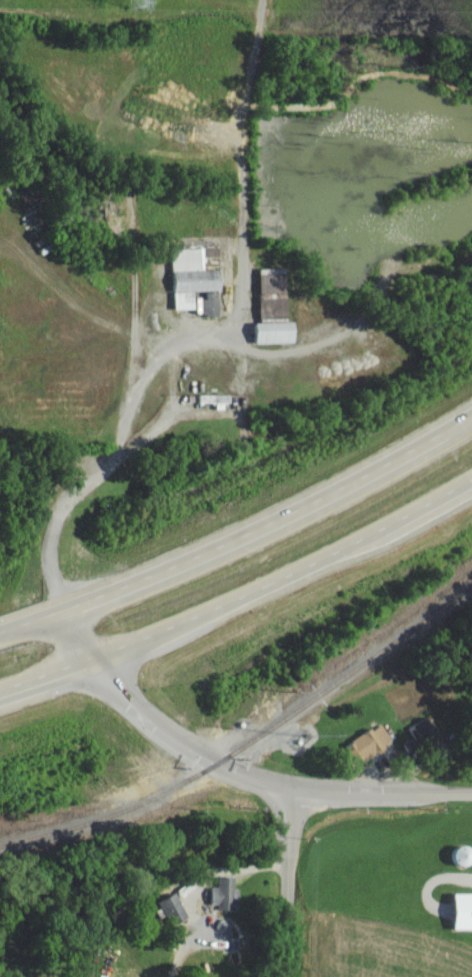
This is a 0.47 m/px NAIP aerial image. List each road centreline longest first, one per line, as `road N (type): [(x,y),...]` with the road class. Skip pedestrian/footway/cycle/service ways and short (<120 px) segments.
road 1 (primary): [(0,696),(93,665),(471,478)]
road 2 (primary): [(471,417),(317,507),(0,632)]
road 3 (residential): [(66,610),(93,665),(129,704),(216,764),(290,789),(471,791)]
road 4 (residential): [(290,789),(288,976)]

